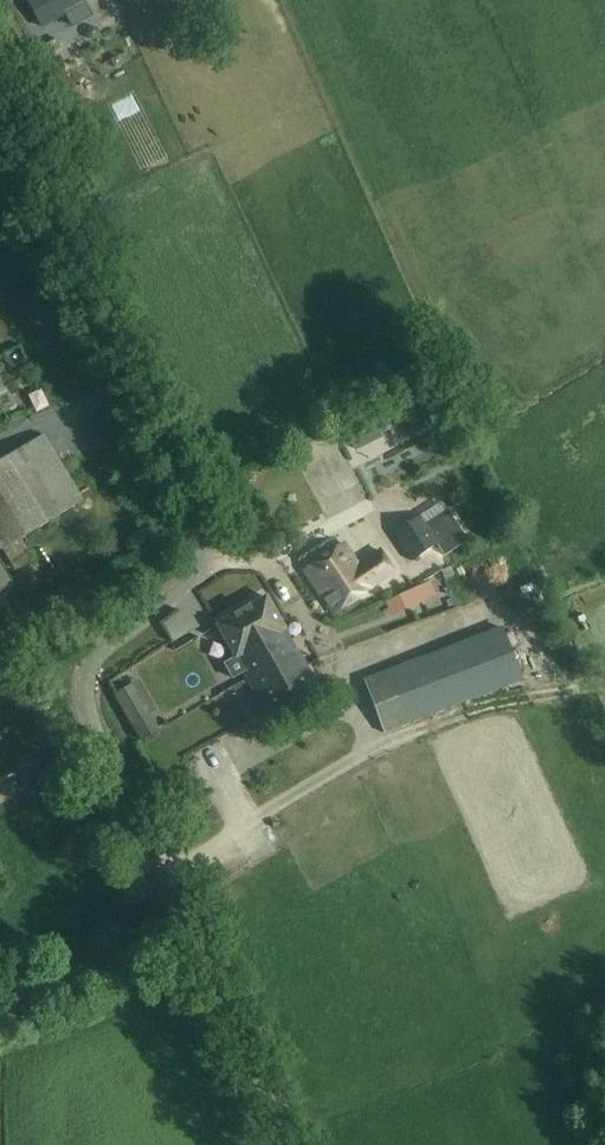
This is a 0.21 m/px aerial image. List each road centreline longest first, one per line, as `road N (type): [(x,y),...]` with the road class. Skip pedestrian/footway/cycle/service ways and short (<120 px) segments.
road 1 (unclassified): [(287,1144),(91,722),(85,692),(105,644),(173,597),(195,570),(202,541),(193,507),(0,115)]

